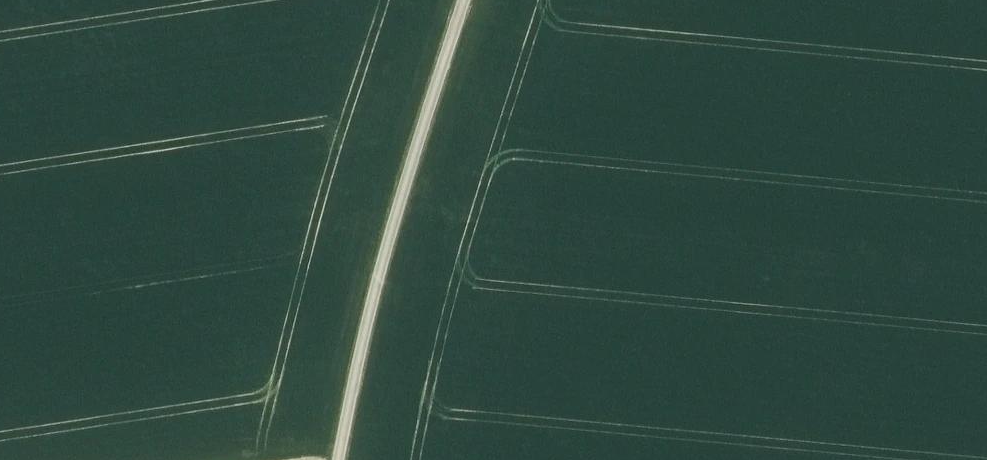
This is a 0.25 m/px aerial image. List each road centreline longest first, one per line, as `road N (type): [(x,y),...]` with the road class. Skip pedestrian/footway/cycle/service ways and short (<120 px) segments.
road 1 (track): [(339,459),(380,278),(464,0)]

